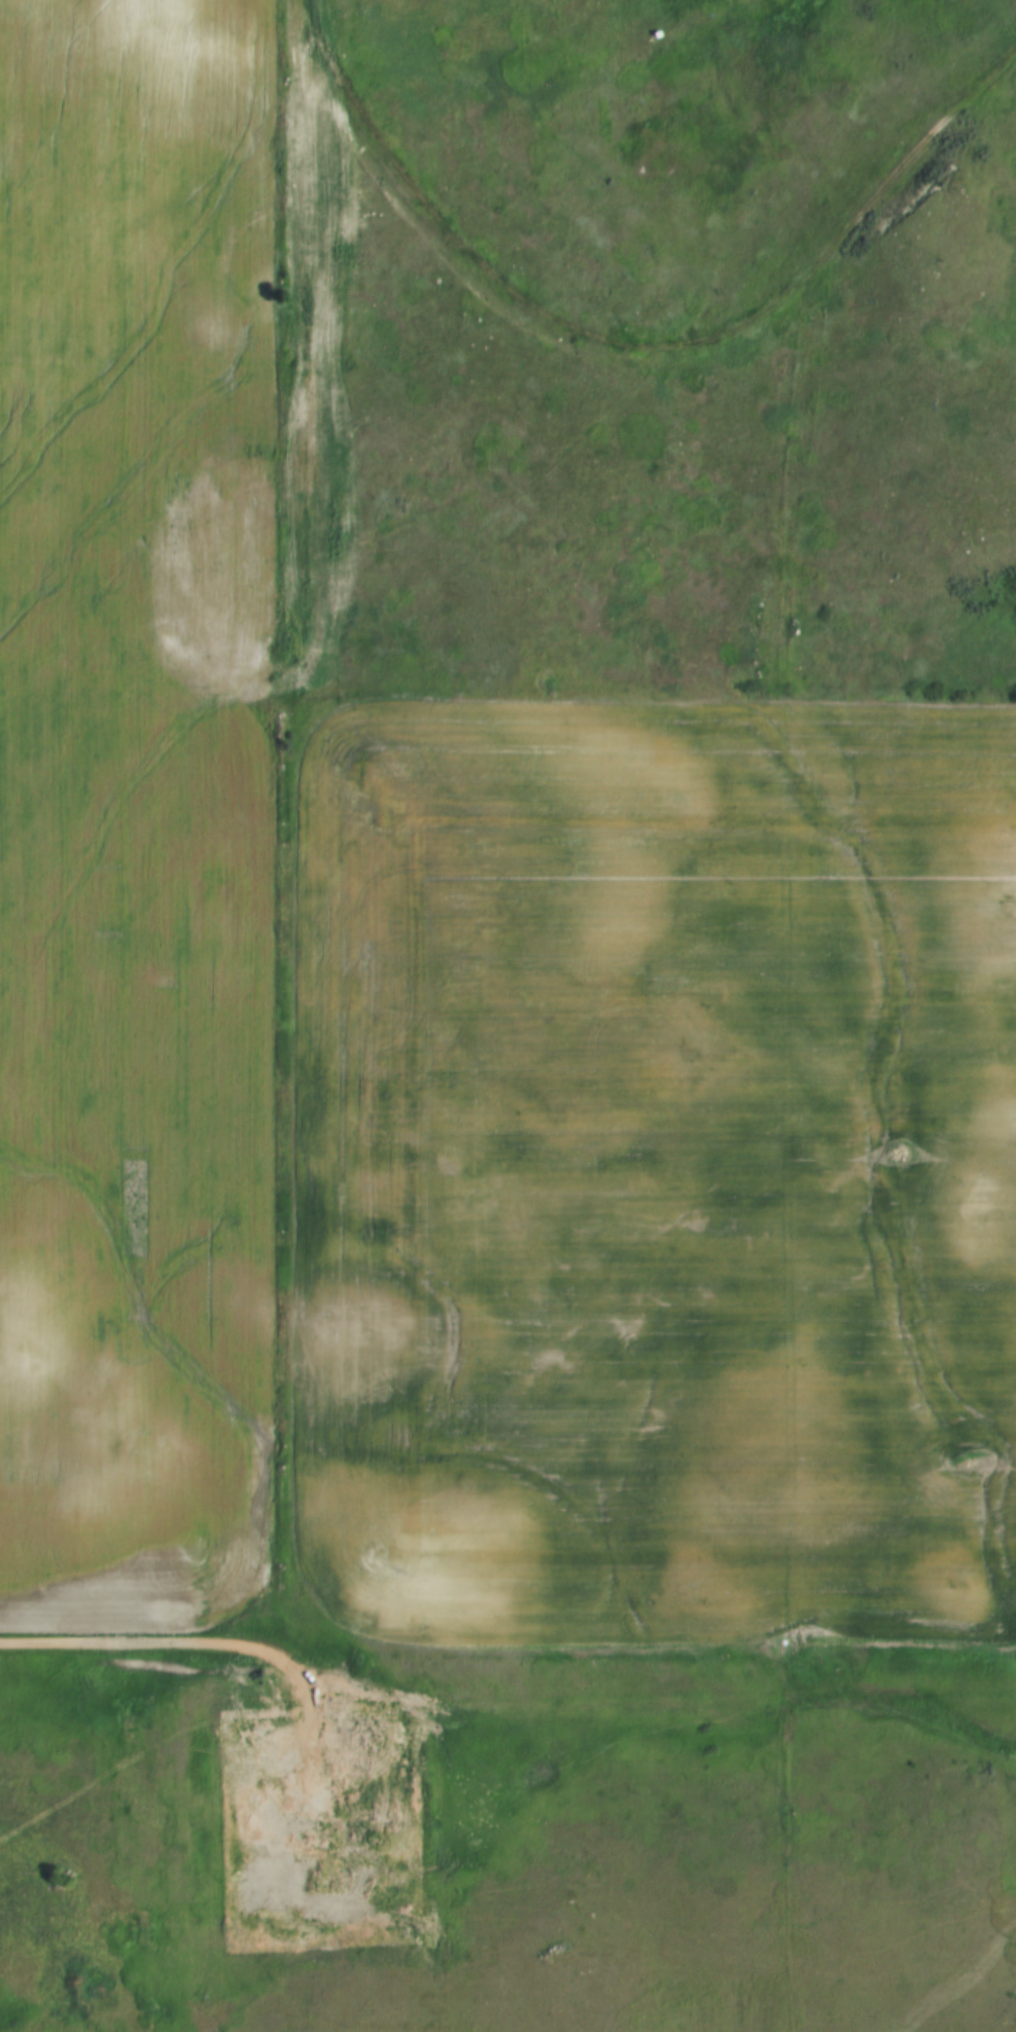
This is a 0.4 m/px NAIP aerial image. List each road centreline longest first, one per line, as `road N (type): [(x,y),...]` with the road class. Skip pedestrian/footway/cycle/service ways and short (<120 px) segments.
road 1 (track): [(308,0),(313,622),(286,675),(268,684),(226,672),(195,629)]

